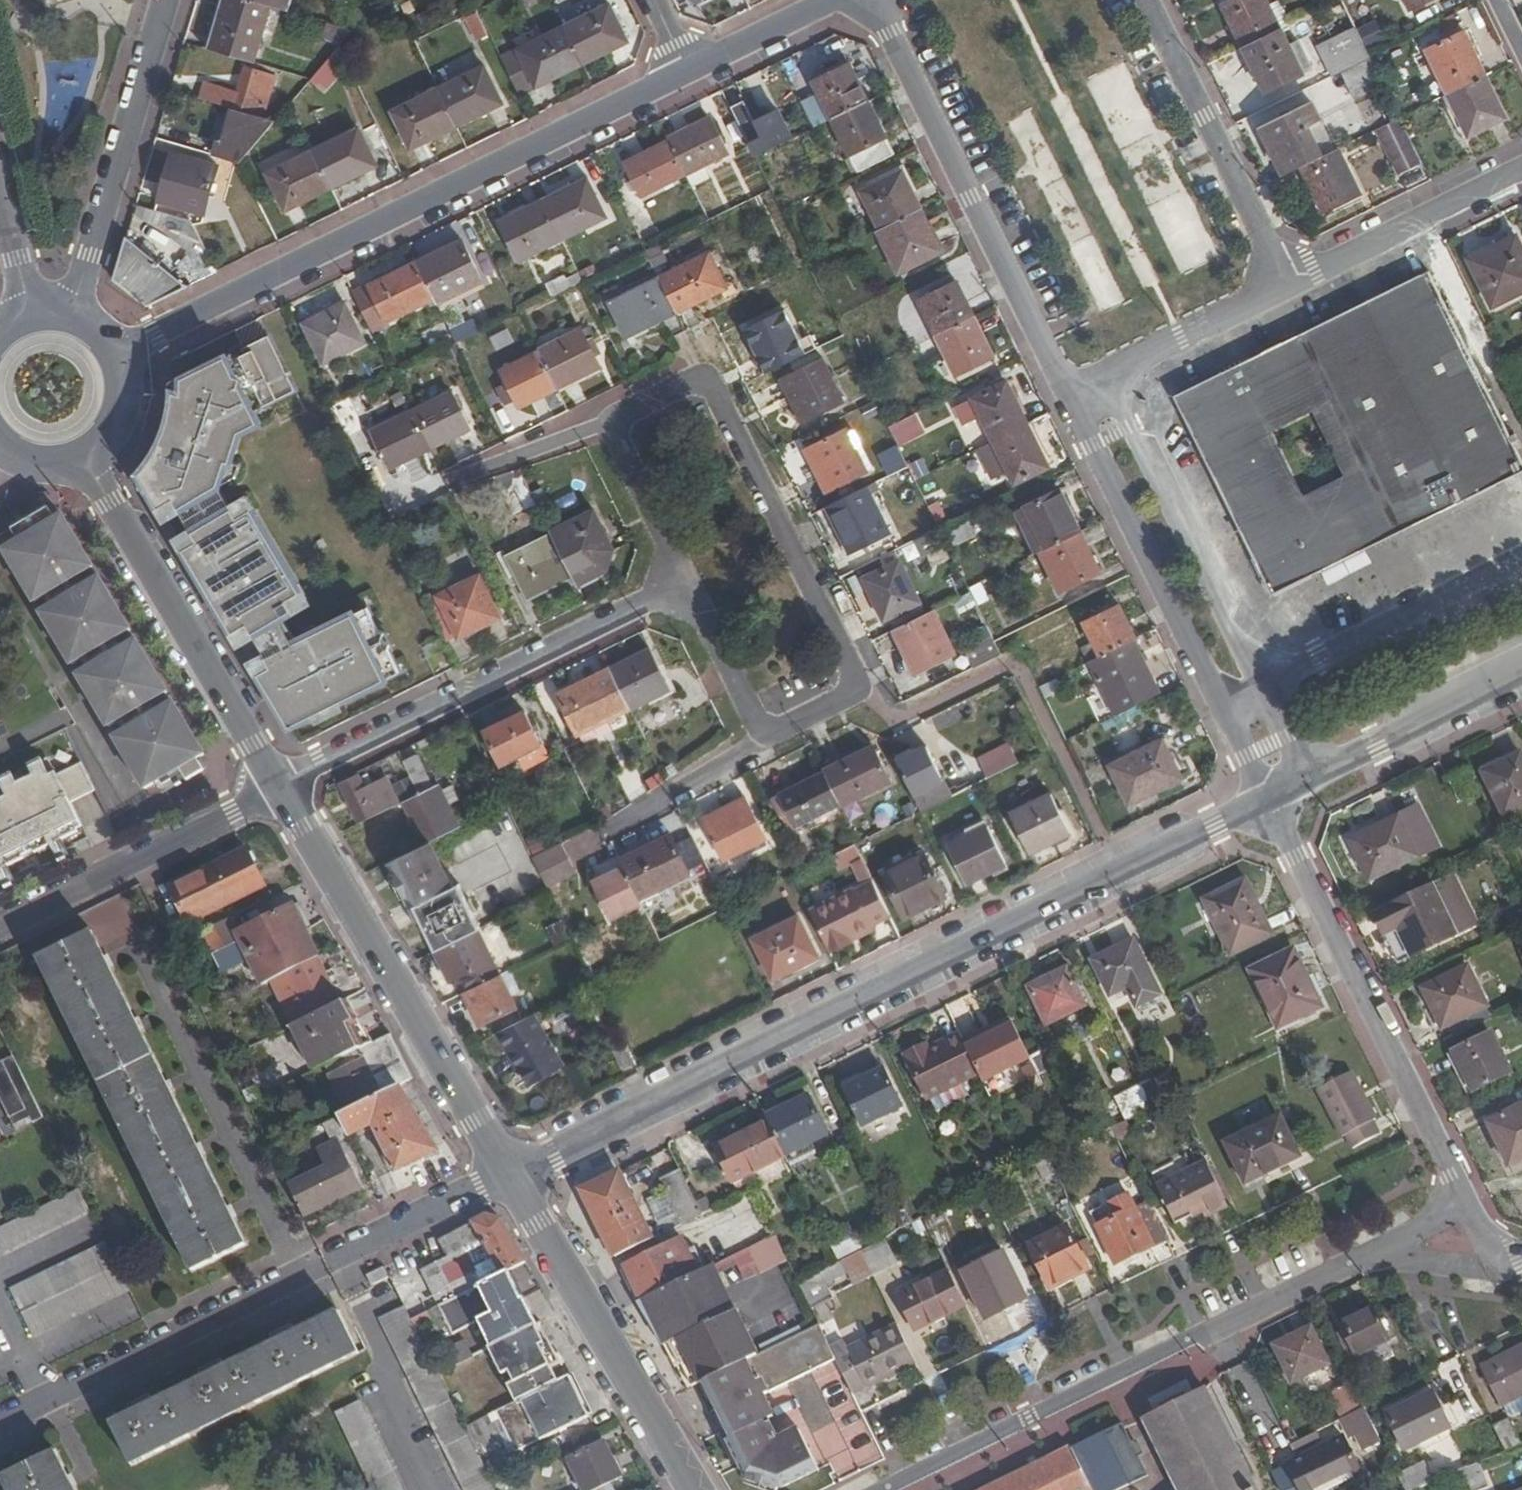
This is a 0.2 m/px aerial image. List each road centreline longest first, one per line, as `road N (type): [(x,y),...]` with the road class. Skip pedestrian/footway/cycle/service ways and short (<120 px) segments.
road 1 (residential): [(509,1173),(1267,798)]
road 2 (residential): [(684,585),(607,422),(707,374),(859,691),(762,737)]
road 3 (residential): [(1469,1206),(880,1489)]
road 4 (residential): [(116,353),(688,73)]
road 5 (residential): [(509,1173),(0,1423)]
road 6 (residential): [(1267,798),(1469,1206)]
road 7 (residential): [(279,785),(684,585)]
road 8 (tertiary): [(509,1173),(279,785)]
road 9 (residential): [(1069,393),(1267,798)]
road 10 (residential): [(876,0),(1069,393)]
road 11 (tertiary): [(279,785),(82,454)]
road 12 (tertiary): [(696,1489),(509,1173)]
road 13 (residential): [(168,0),(71,315)]
road 14 (residential): [(1147,0),(1288,285)]
road 15 (residential): [(0,924),(279,785)]
road 16 (residential): [(1267,798),(1521,672)]
road 17 (residential): [(1288,285),(1521,170)]
road 18 (residential): [(1069,393),(1288,285)]
road 19 (residential): [(762,737),(684,585)]
road 20 (residential): [(688,73),(836,0)]
road 21 (tertiary): [(0,192),(32,314)]

